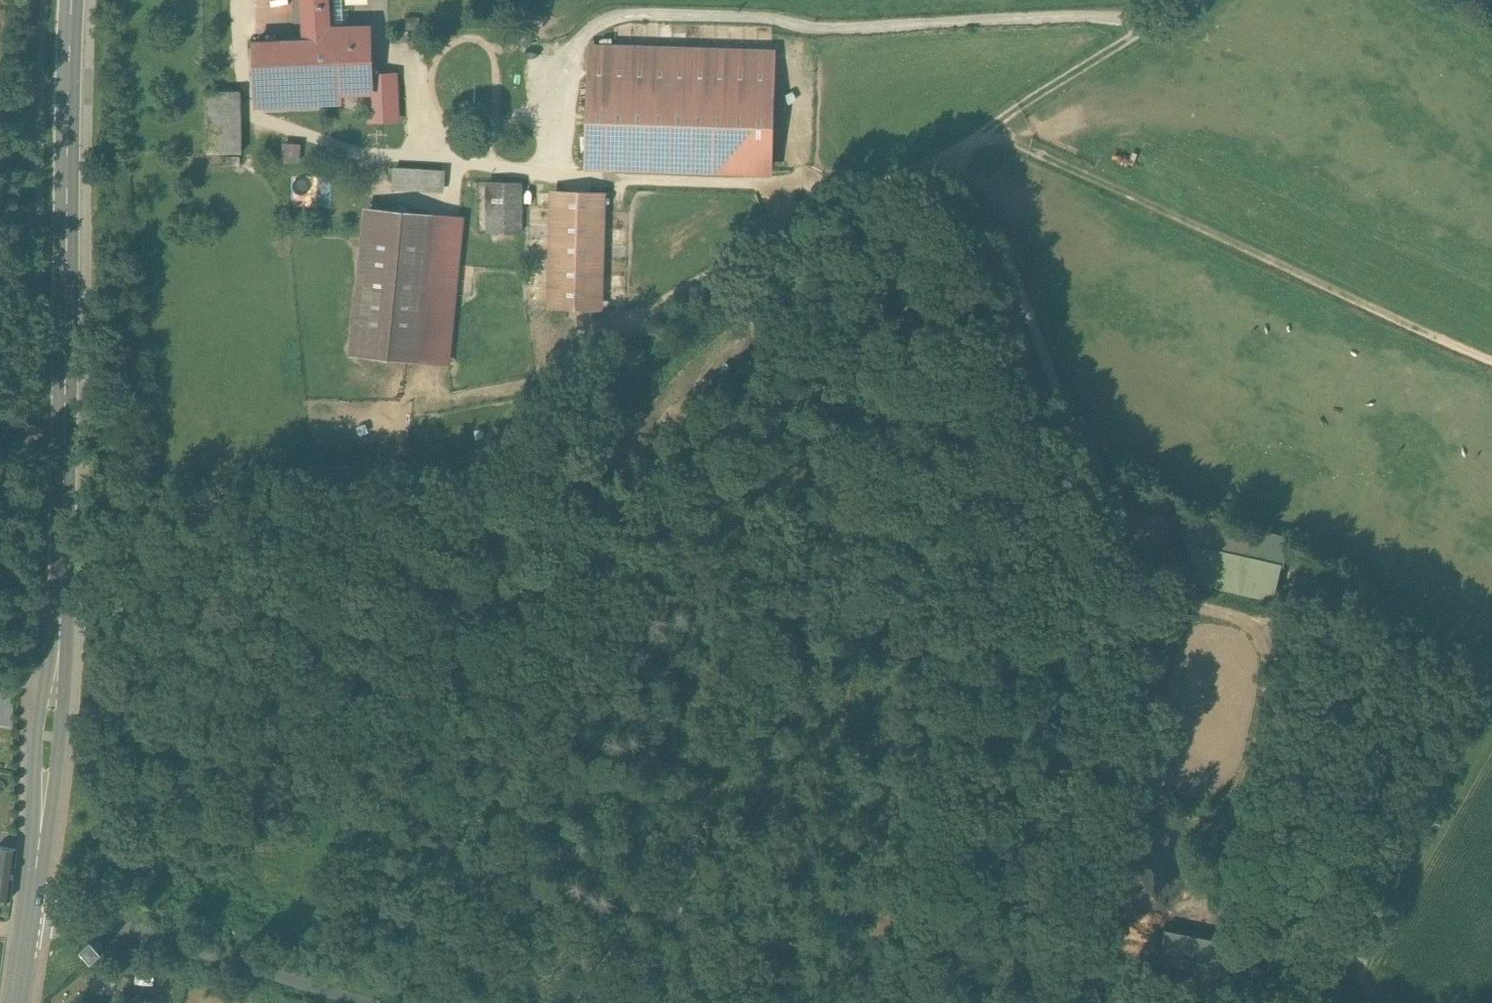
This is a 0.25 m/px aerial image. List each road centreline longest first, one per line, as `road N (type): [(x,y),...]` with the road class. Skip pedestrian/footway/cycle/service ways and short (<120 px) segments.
road 1 (tertiary): [(19,1002),(44,840),(68,469),(74,0)]
road 2 (track): [(1152,20),(981,135),(1491,365)]
road 3 (track): [(356,1002),(106,923),(50,914)]

